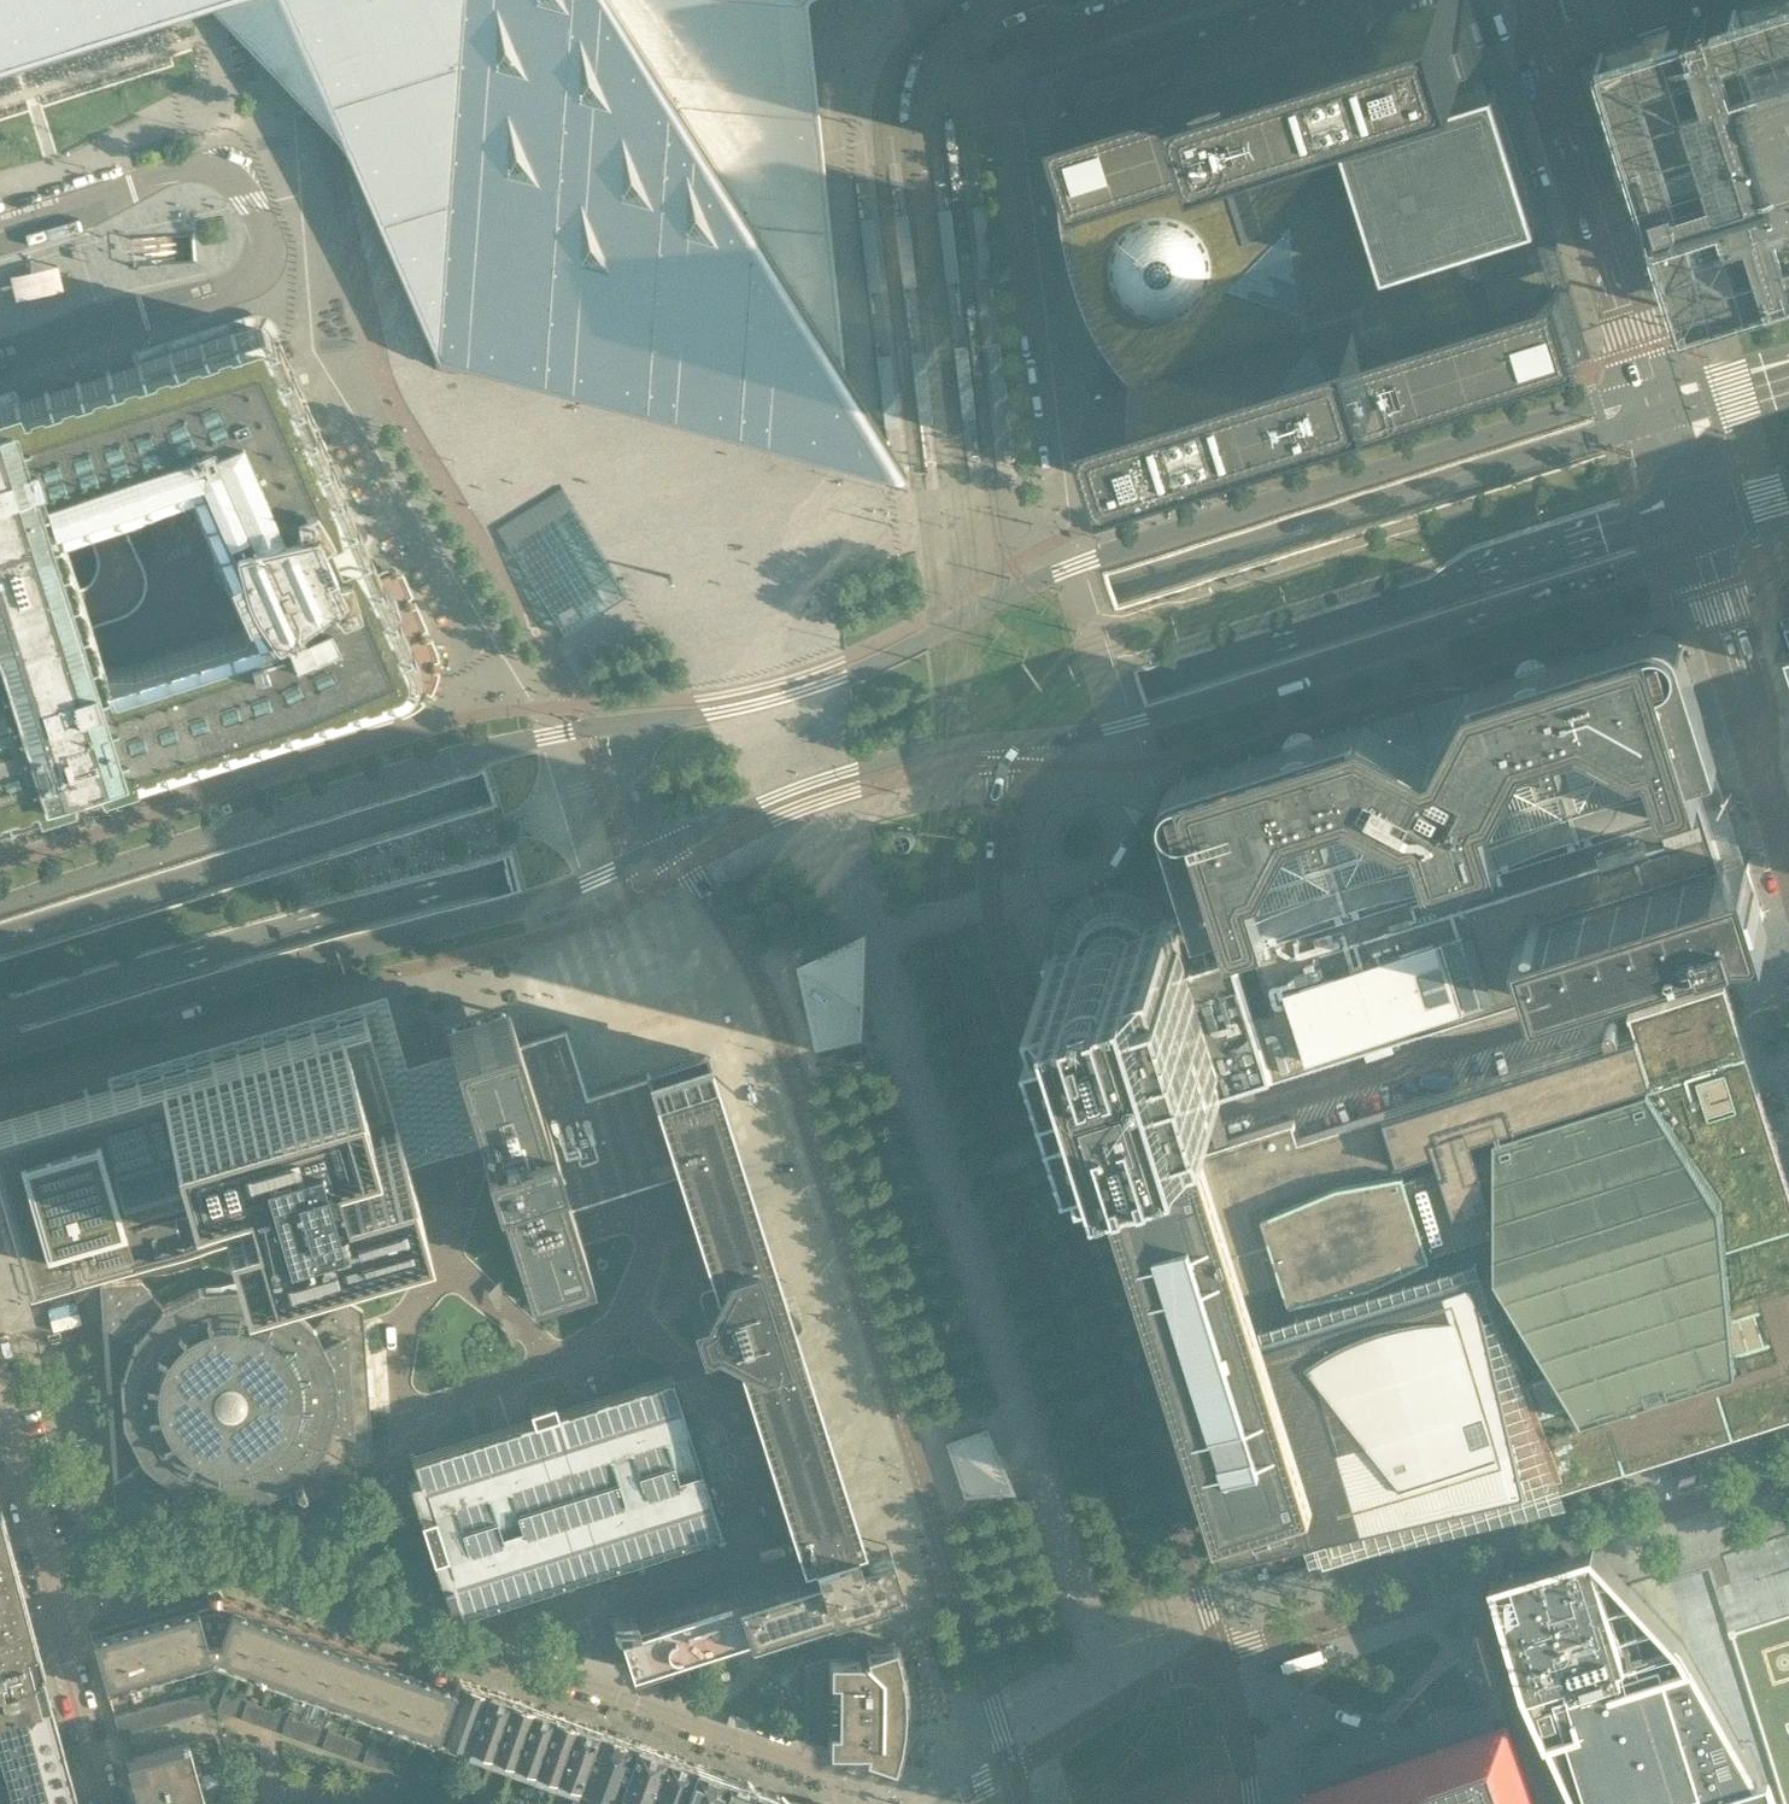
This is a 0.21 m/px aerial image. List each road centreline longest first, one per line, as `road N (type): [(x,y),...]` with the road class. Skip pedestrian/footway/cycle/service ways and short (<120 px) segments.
road 1 (secondary): [(0,1019),(318,924),(940,758),(1635,524),(1689,521)]
road 2 (secondary): [(1658,410),(1607,436),(0,941)]
road 3 (tertiary): [(1658,410),(1595,398),(1084,558),(849,675),(780,699),(633,724)]
road 4 (tertiary): [(671,844),(755,959),(1015,1768)]
road 5 (unclassified): [(1060,1148),(1788,933)]
road 6 (tertiary): [(1009,743),(1154,718),(1647,563),(1689,521)]
road 7 (tertiary): [(0,1052),(538,899),(671,844)]
road 8 (tertiary): [(633,724),(519,741),(0,906)]
road 9 (residential): [(1788,1473),(1218,1656)]
road 10 (tertiary): [(1218,1656),(1060,1148)]
road 11 (residential): [(470,1641),(867,1787),(883,1803)]
road 12 (residential): [(53,1590),(211,1549),(470,1641)]
road 13 (residential): [(1658,410),(1528,0)]
road 14 (tertiary): [(1060,1148),(991,922),(991,814),(1009,743)]
road 15 (tertiary): [(671,844),(846,772),(1009,743)]
road 16 (residential): [(470,1641),(753,1546)]
road 17 (residential): [(1755,748),(1689,521)]
road 18 (residential): [(109,1803),(53,1590)]
road 19 (residential): [(0,1407),(53,1590)]
road 20 (tertiary): [(1249,1803),(1218,1656)]
road 21 (residential): [(1185,0),(1048,36)]
road 22 (secondary): [(1788,370),(1658,410)]
road 23 (tertiary): [(633,724),(630,781),(671,844)]

